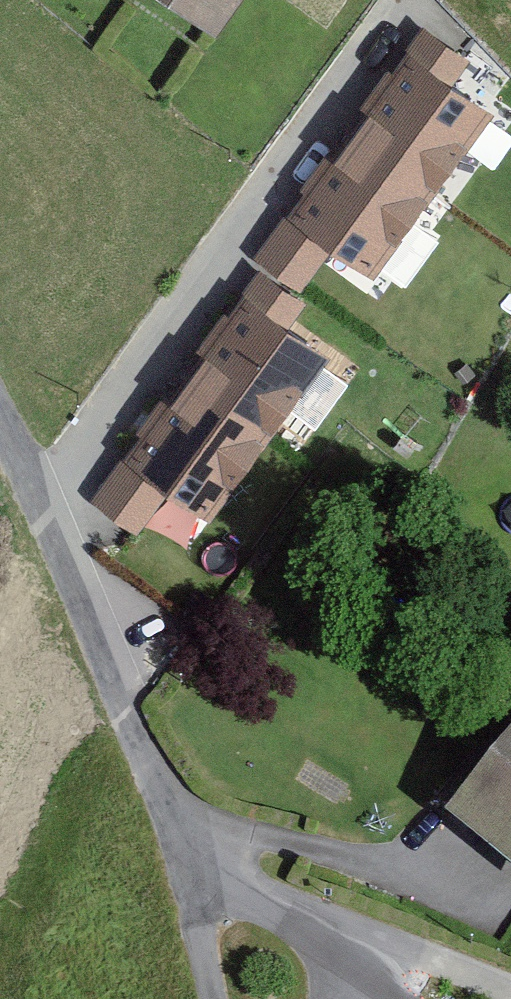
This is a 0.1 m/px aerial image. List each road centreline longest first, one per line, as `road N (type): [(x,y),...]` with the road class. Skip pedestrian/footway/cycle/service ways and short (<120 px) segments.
road 1 (residential): [(0,417),(125,715),(187,839)]
road 2 (residential): [(187,839),(260,906),(395,998)]
road 3 (residential): [(187,839),(215,998)]

